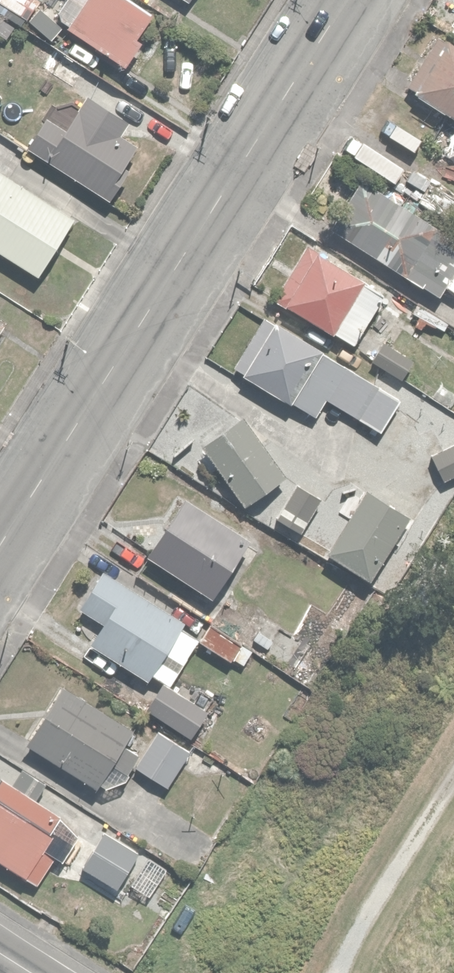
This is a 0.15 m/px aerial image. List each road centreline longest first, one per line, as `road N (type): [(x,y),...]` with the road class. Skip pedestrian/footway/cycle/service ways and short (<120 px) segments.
road 1 (tertiary): [(0,542),(346,0)]

